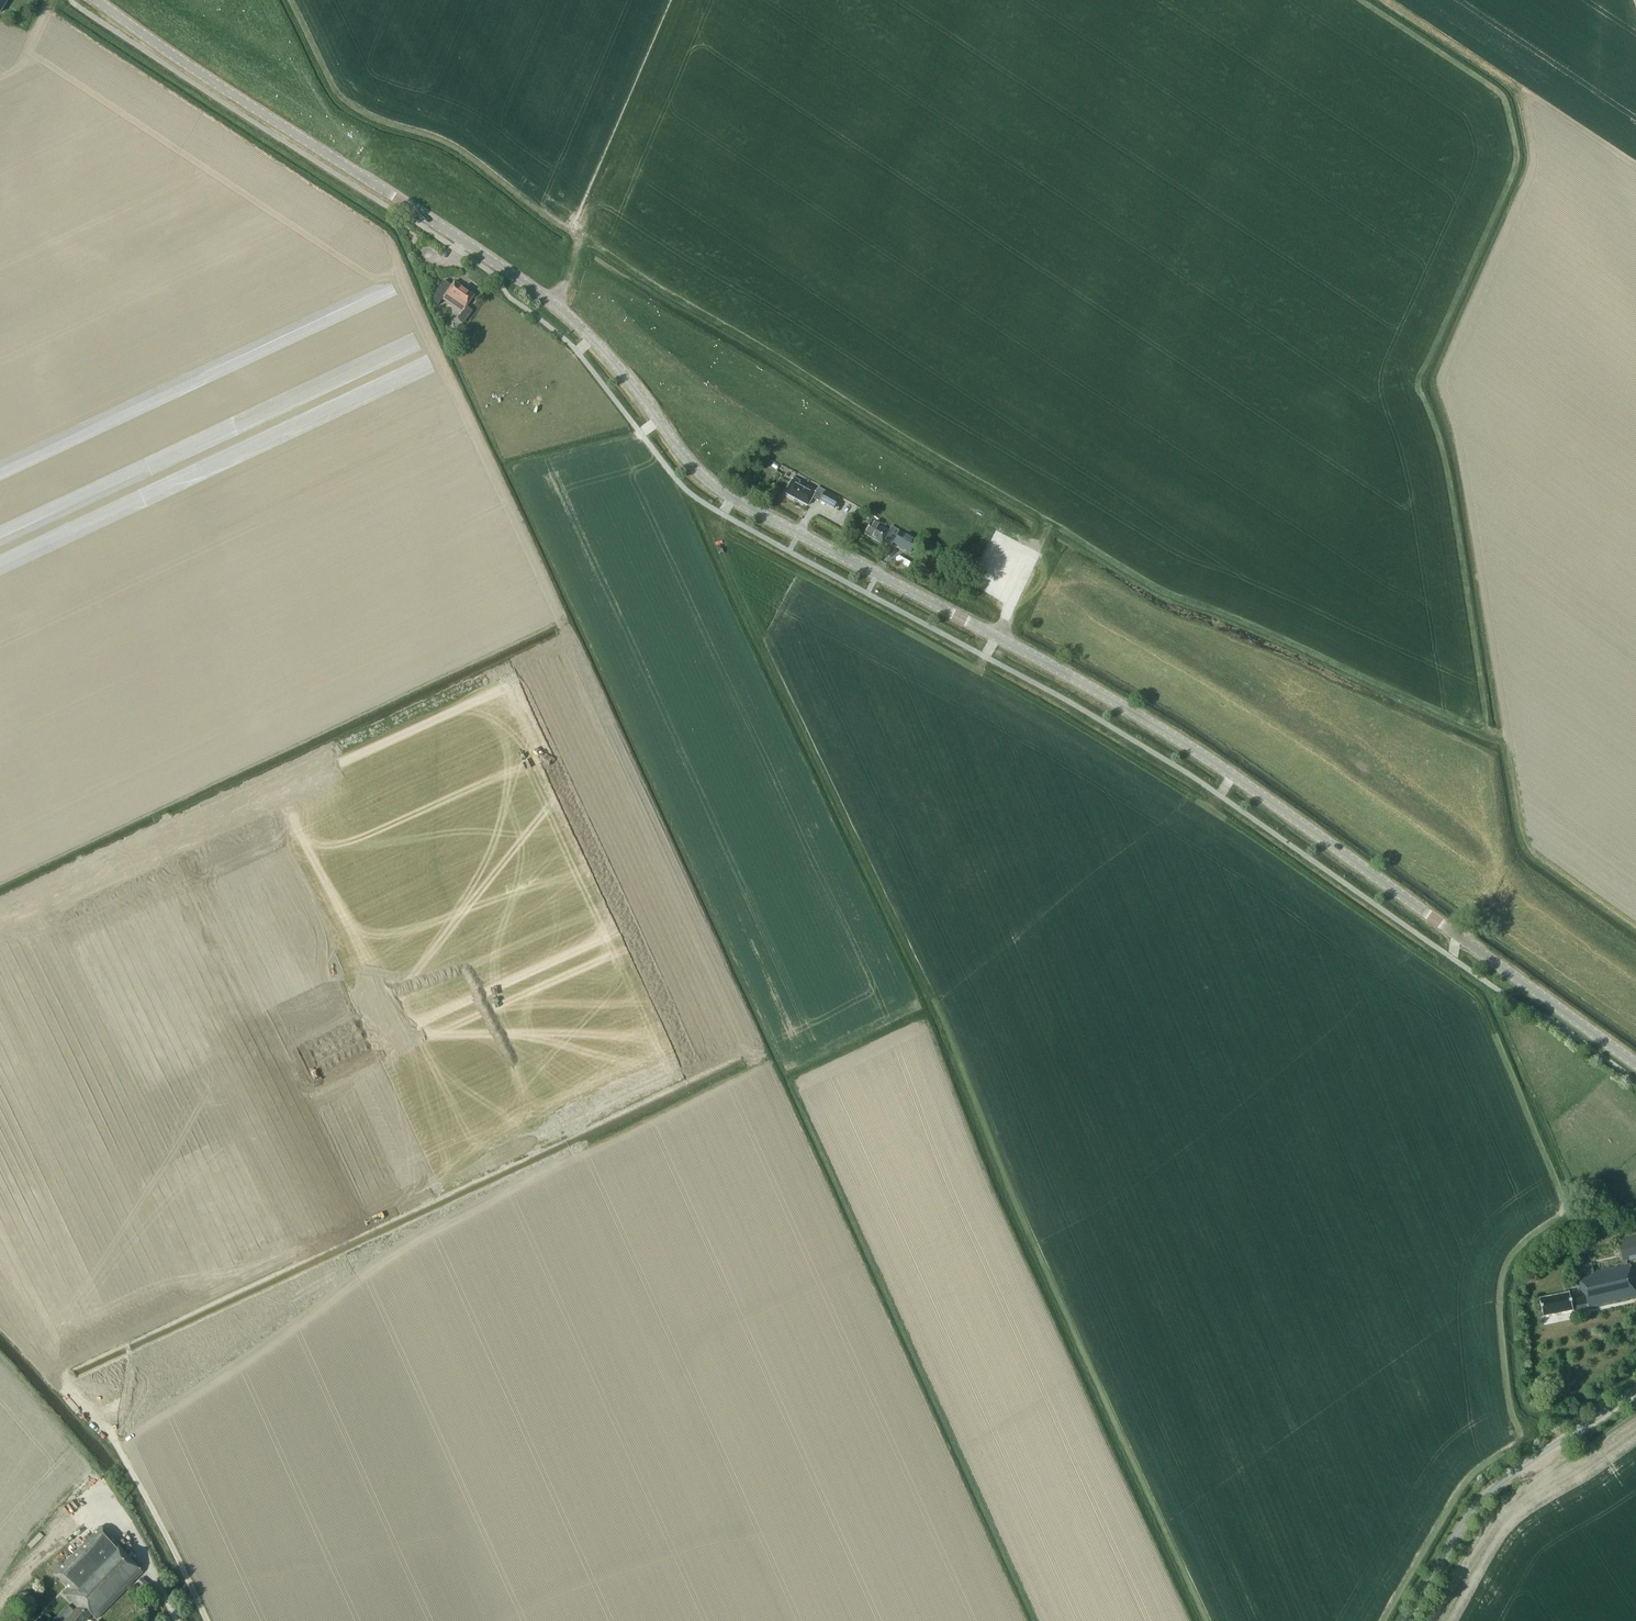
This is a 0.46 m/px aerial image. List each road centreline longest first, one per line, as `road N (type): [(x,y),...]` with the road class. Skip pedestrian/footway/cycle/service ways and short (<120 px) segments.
road 1 (tertiary): [(1635,1063),(1228,774),(1104,696),(735,500),(683,454),(615,364),(540,293),(97,0)]
road 2 (tertiary): [(1408,1620),(1466,1520),(1501,1485),(1635,1392)]

